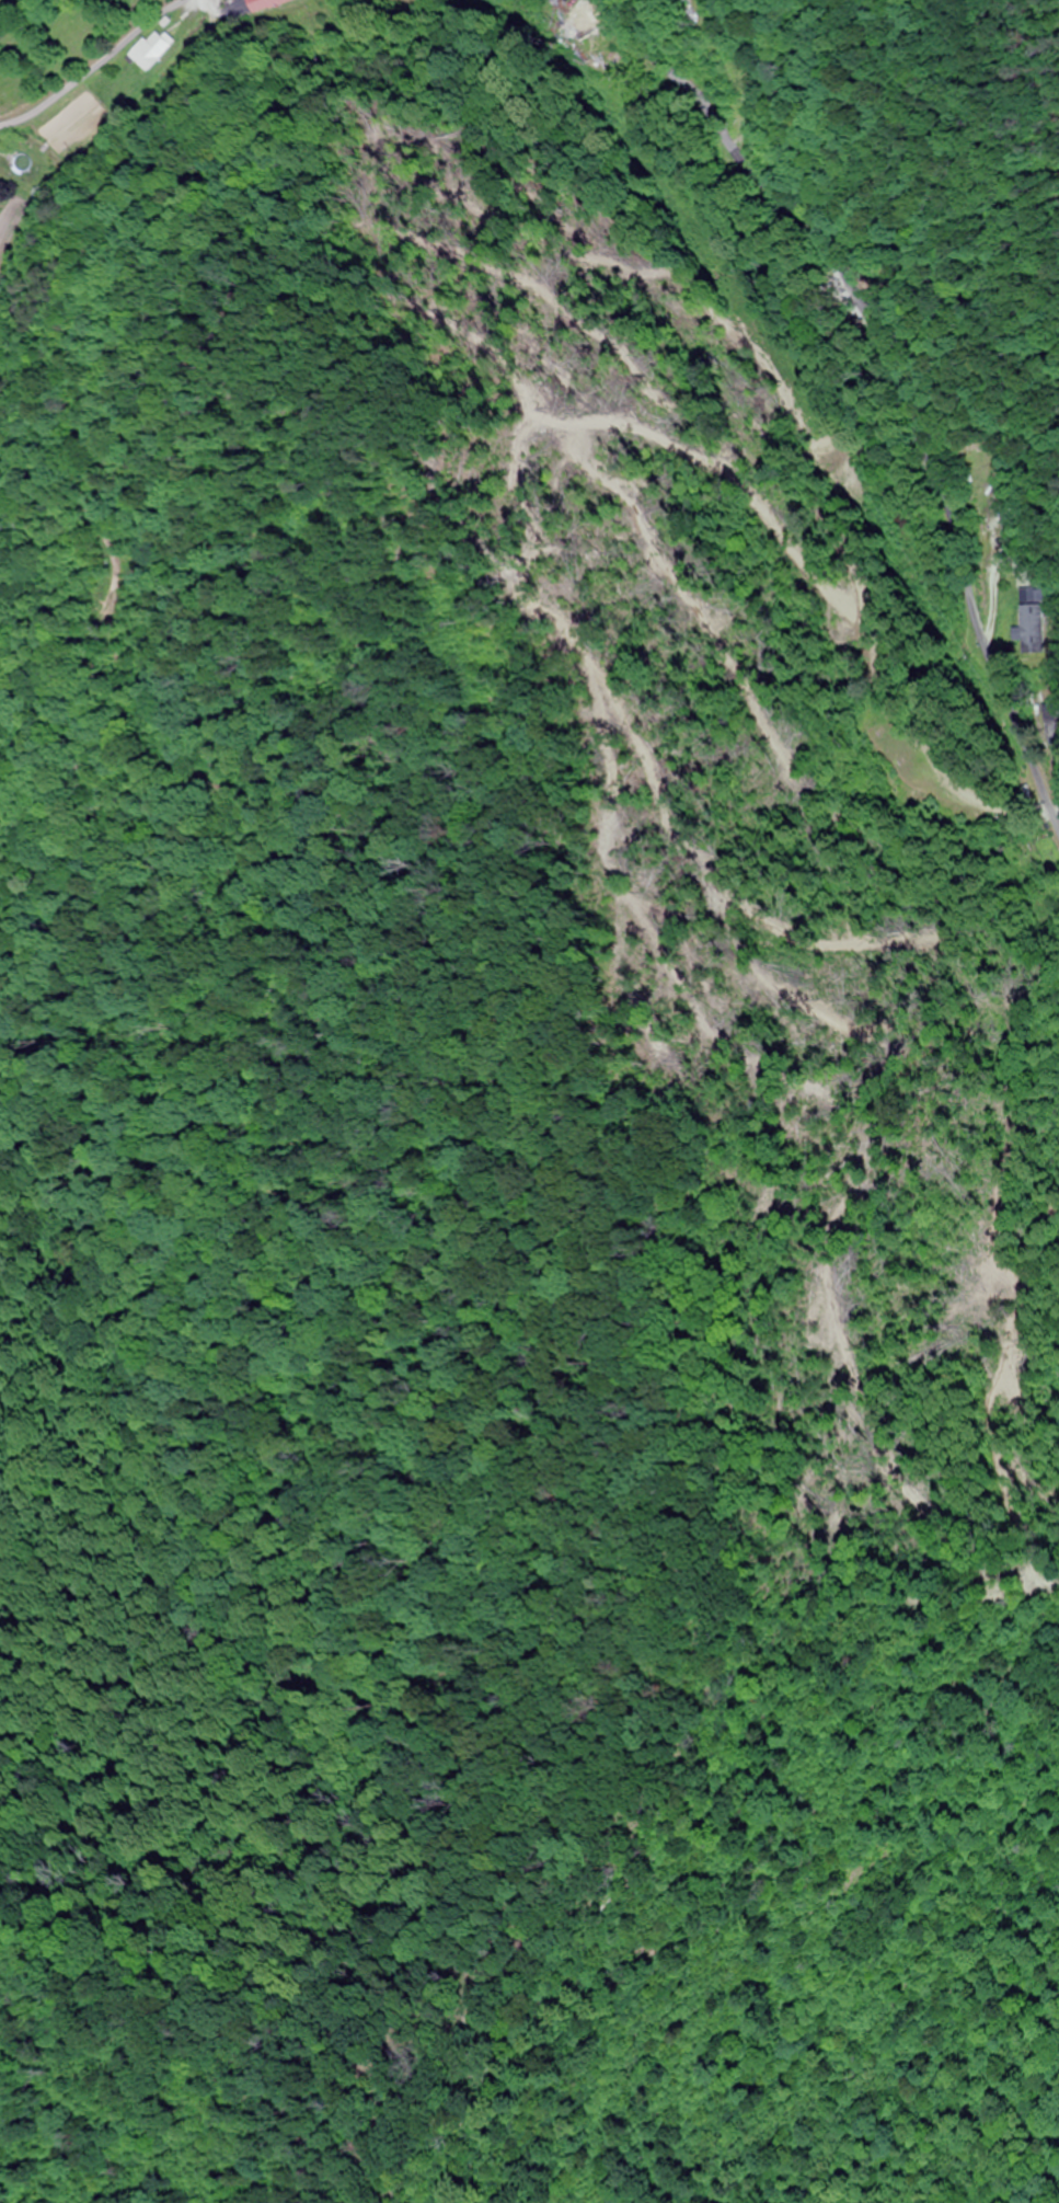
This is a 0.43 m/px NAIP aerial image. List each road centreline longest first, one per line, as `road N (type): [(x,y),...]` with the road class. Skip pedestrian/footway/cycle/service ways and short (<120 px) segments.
road 1 (residential): [(1058,852),(914,364),(849,299),(804,213),(739,151),(694,79),(610,0)]
road 2 (track): [(0,1915),(284,1943)]
road 3 (residential): [(193,0),(51,108),(0,127)]

